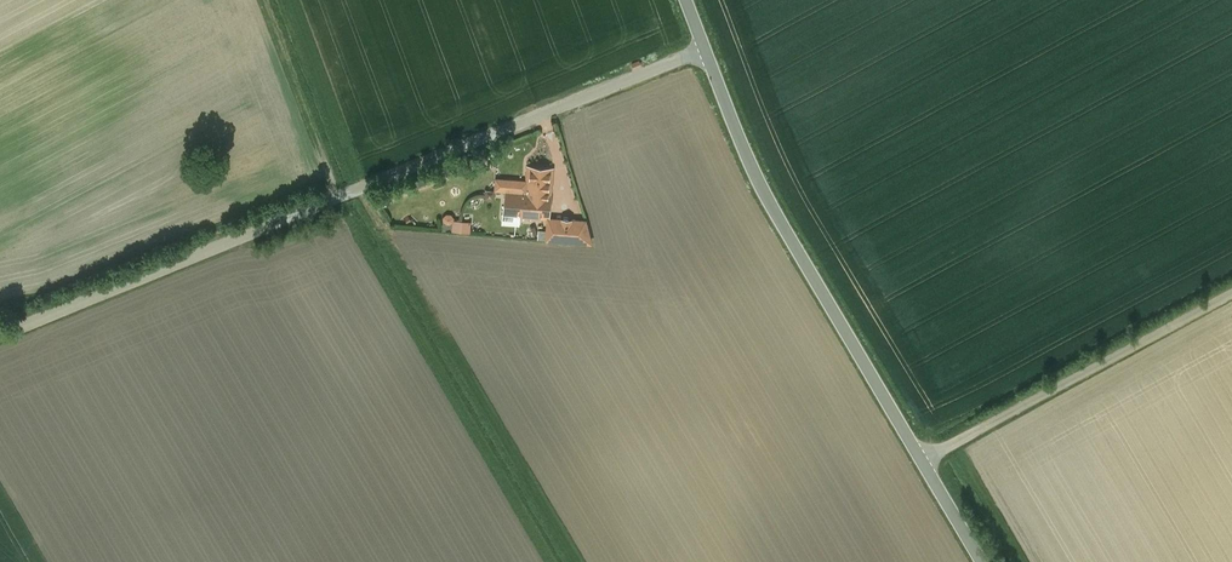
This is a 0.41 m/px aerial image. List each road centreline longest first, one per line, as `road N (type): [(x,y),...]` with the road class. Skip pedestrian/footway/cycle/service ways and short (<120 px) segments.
road 1 (unclassified): [(0,335),(704,47)]
road 2 (tertiary): [(921,458),(753,169),(704,47)]
road 3 (unclassified): [(1231,292),(921,458)]
road 4 (tertiary): [(982,561),(921,458)]

